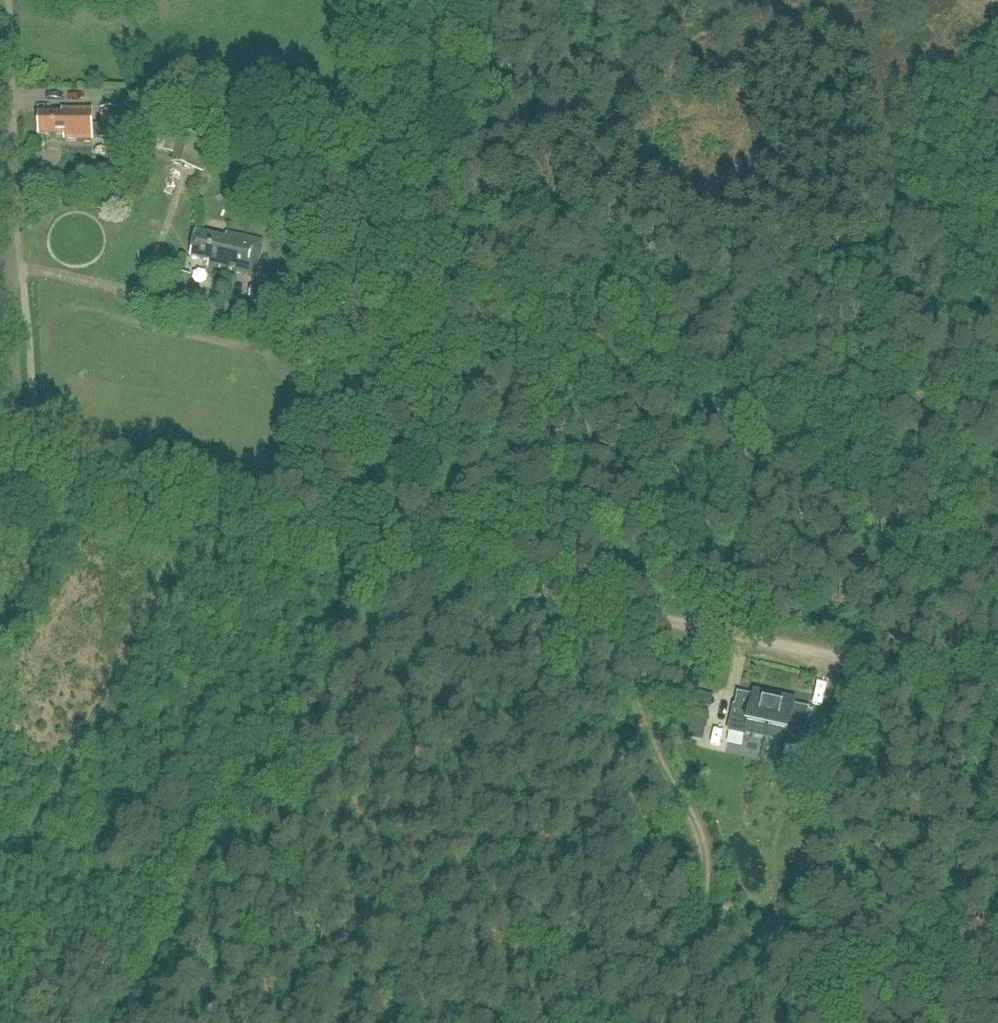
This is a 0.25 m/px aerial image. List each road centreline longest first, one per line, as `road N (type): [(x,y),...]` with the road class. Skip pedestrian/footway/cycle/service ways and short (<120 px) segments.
road 1 (track): [(375,554),(997,696)]
road 2 (track): [(0,893),(196,517)]
road 3 (track): [(11,474),(375,554)]
road 4 (unclassified): [(0,514),(11,461),(0,177)]
road 5 (track): [(627,614),(622,652),(633,702),(701,837)]
road 6 (track): [(701,837),(703,888),(669,1022)]

